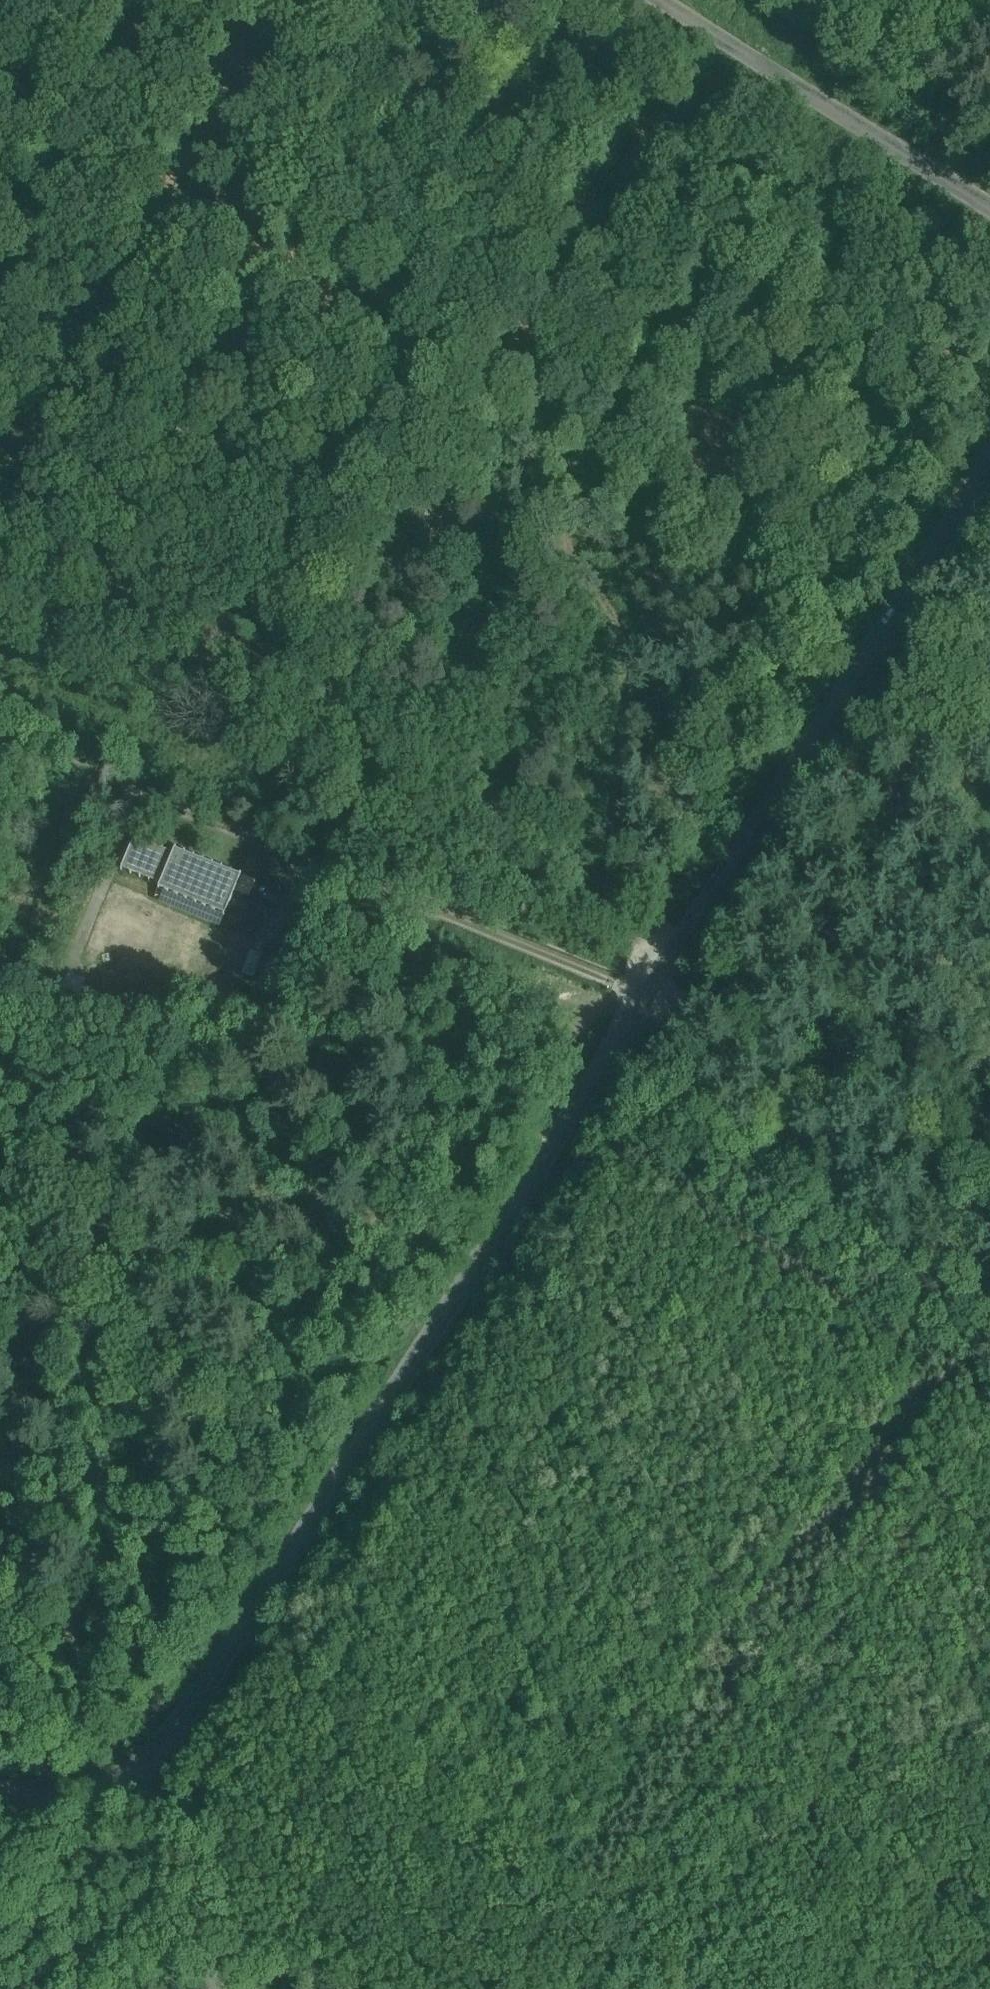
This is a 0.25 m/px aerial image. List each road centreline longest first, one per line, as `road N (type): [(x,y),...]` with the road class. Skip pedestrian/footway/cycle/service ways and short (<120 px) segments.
road 1 (unclassified): [(131,1787),(989,467)]
road 2 (unclassified): [(666,0),(989,205)]
road 3 (unclassified): [(222,1988),(131,1787)]
road 4 (unclassified): [(131,1787),(0,1789)]

